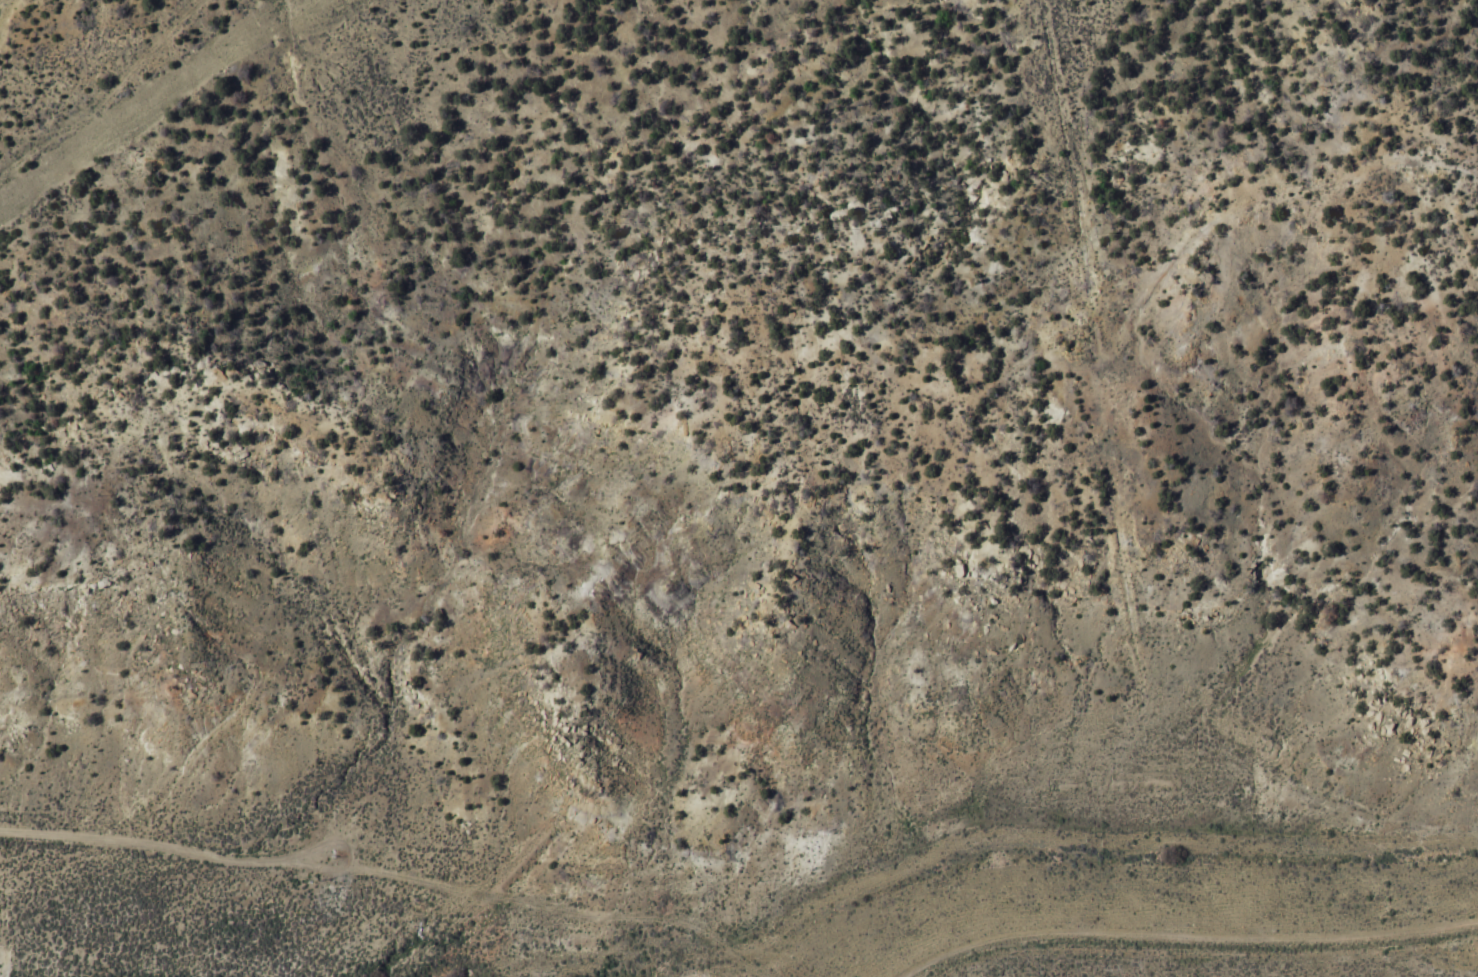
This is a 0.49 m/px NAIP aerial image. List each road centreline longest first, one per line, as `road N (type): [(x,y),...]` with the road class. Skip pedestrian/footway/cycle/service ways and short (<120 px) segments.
road 1 (track): [(906,976),(964,948),(1050,931),(1270,939),(1477,924)]

